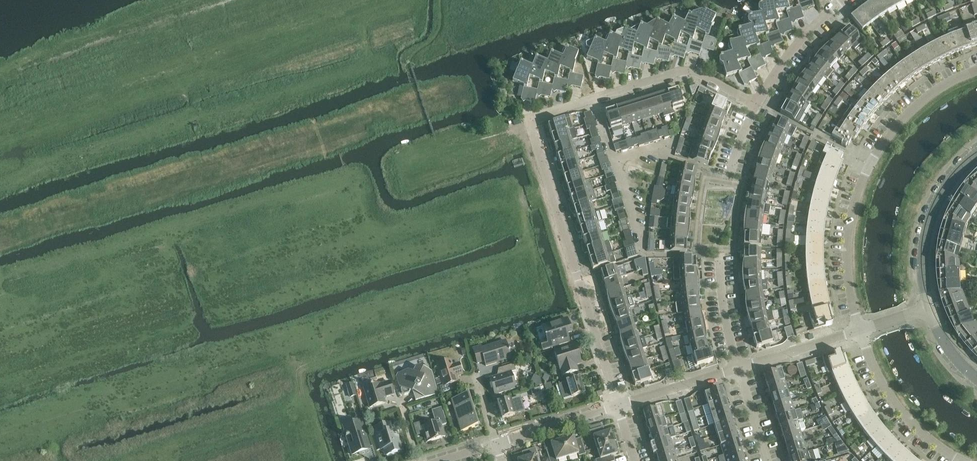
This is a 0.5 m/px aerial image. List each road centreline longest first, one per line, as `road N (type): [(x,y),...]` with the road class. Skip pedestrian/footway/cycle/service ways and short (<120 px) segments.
road 1 (residential): [(616,404),(533,120),(681,71),(757,105)]
road 2 (residential): [(859,331),(848,246),(869,164),(905,114),(976,70)]
road 3 (residential): [(928,308),(929,225),(944,191),(976,153)]
road 4 (residential): [(961,460),(895,401),(859,331)]
road 5 (residential): [(757,105),(792,51),(844,0)]
road 6 (residential): [(616,404),(739,366)]
road 7 (residential): [(739,366),(859,331)]
road 8 (residential): [(499,443),(616,404)]

